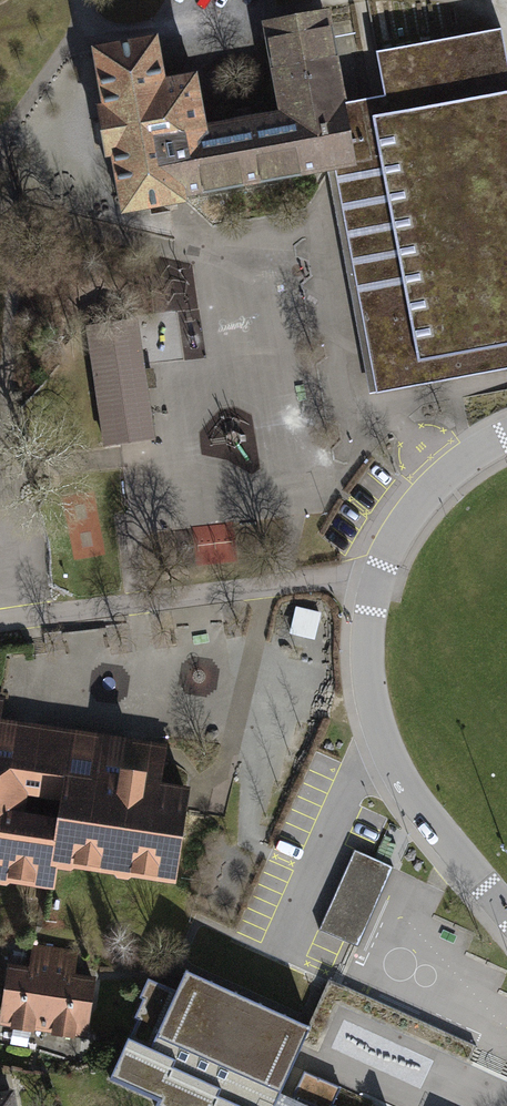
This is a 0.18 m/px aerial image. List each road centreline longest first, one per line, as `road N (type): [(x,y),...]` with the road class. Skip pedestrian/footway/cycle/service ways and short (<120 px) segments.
road 1 (residential): [(506,912),(387,759),(370,701),(369,635),(384,562),(415,507),(469,456),(506,438)]

